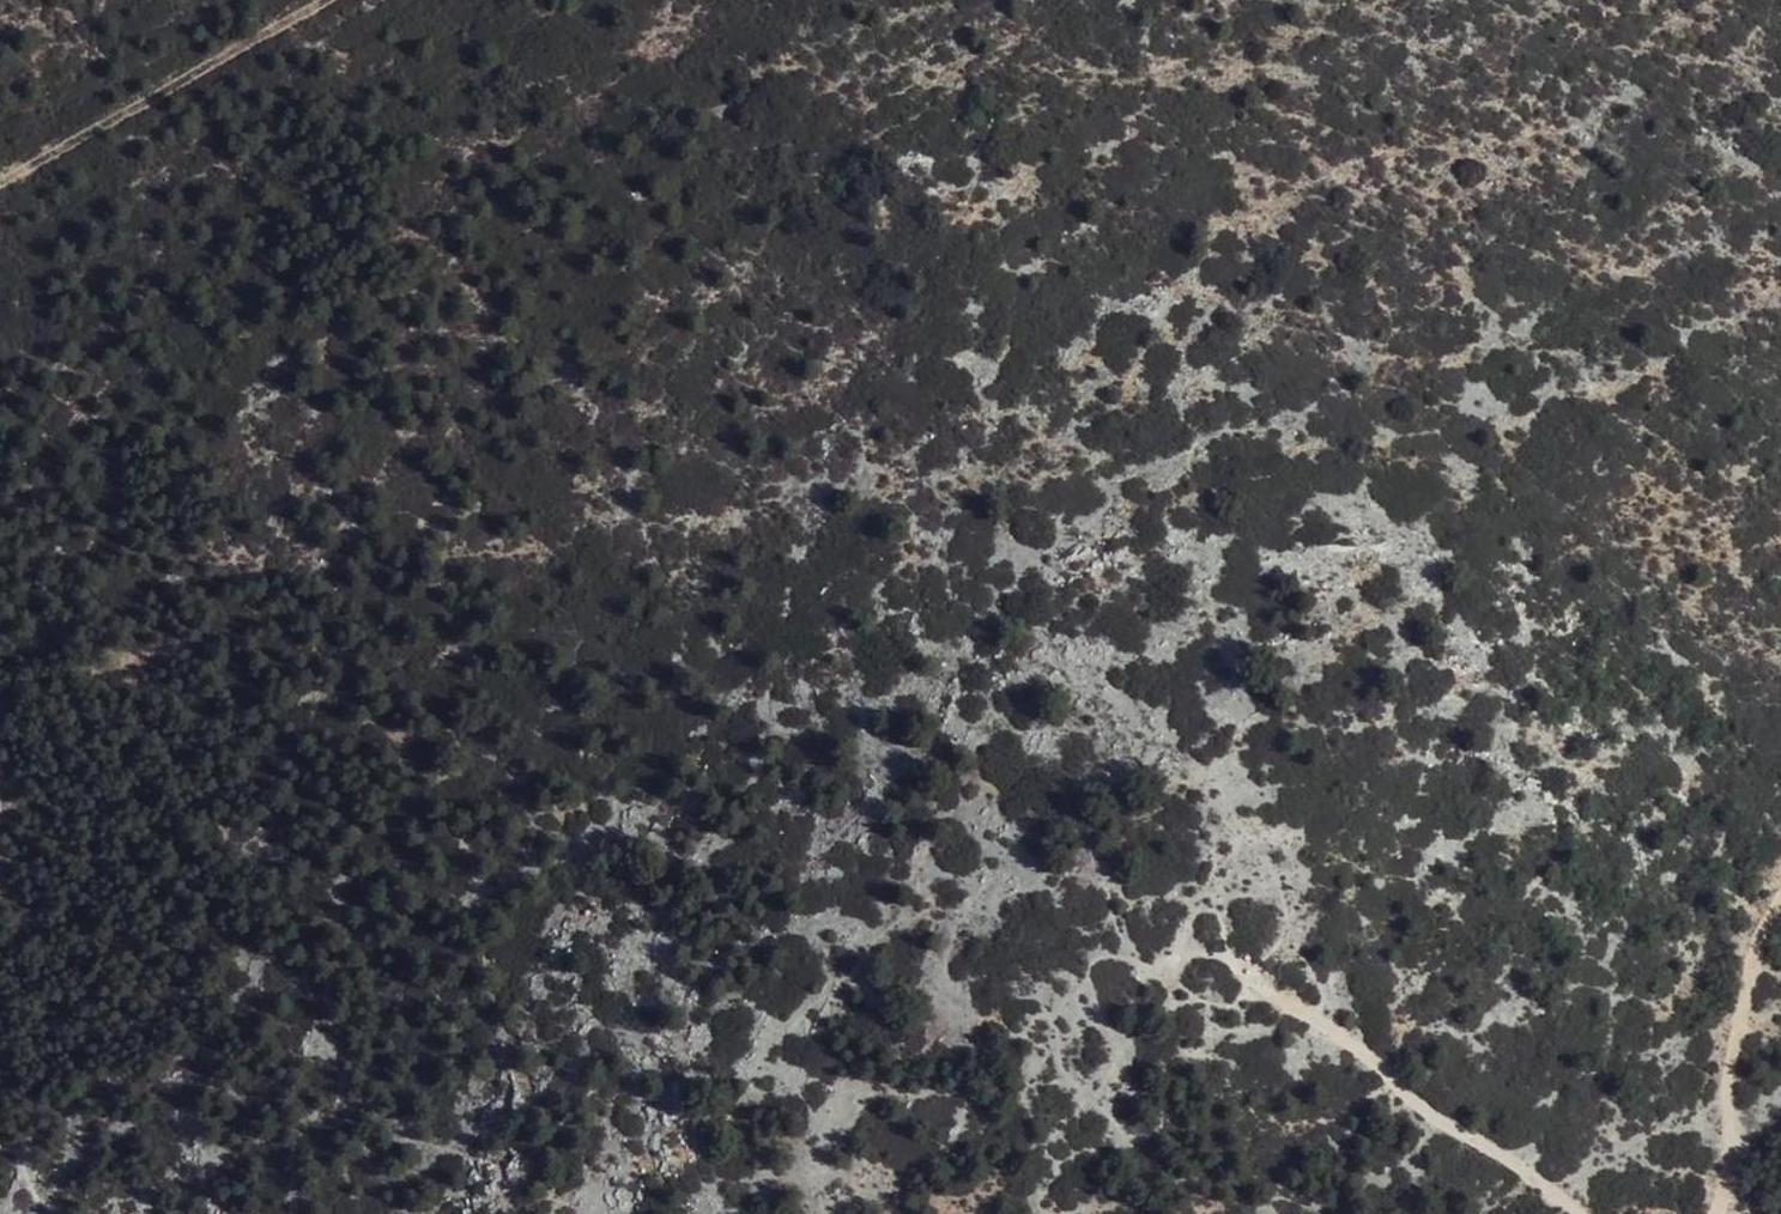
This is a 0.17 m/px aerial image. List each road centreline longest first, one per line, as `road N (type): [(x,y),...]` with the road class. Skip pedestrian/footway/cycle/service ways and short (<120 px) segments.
road 1 (track): [(1240,962),(1291,1014),(1355,1036),(1439,1121),(1505,1155),(1579,1213)]
road 2 (track): [(0,181),(323,0)]
road 3 (track): [(1714,1213),(1738,1029),(1760,935),(1780,900)]

